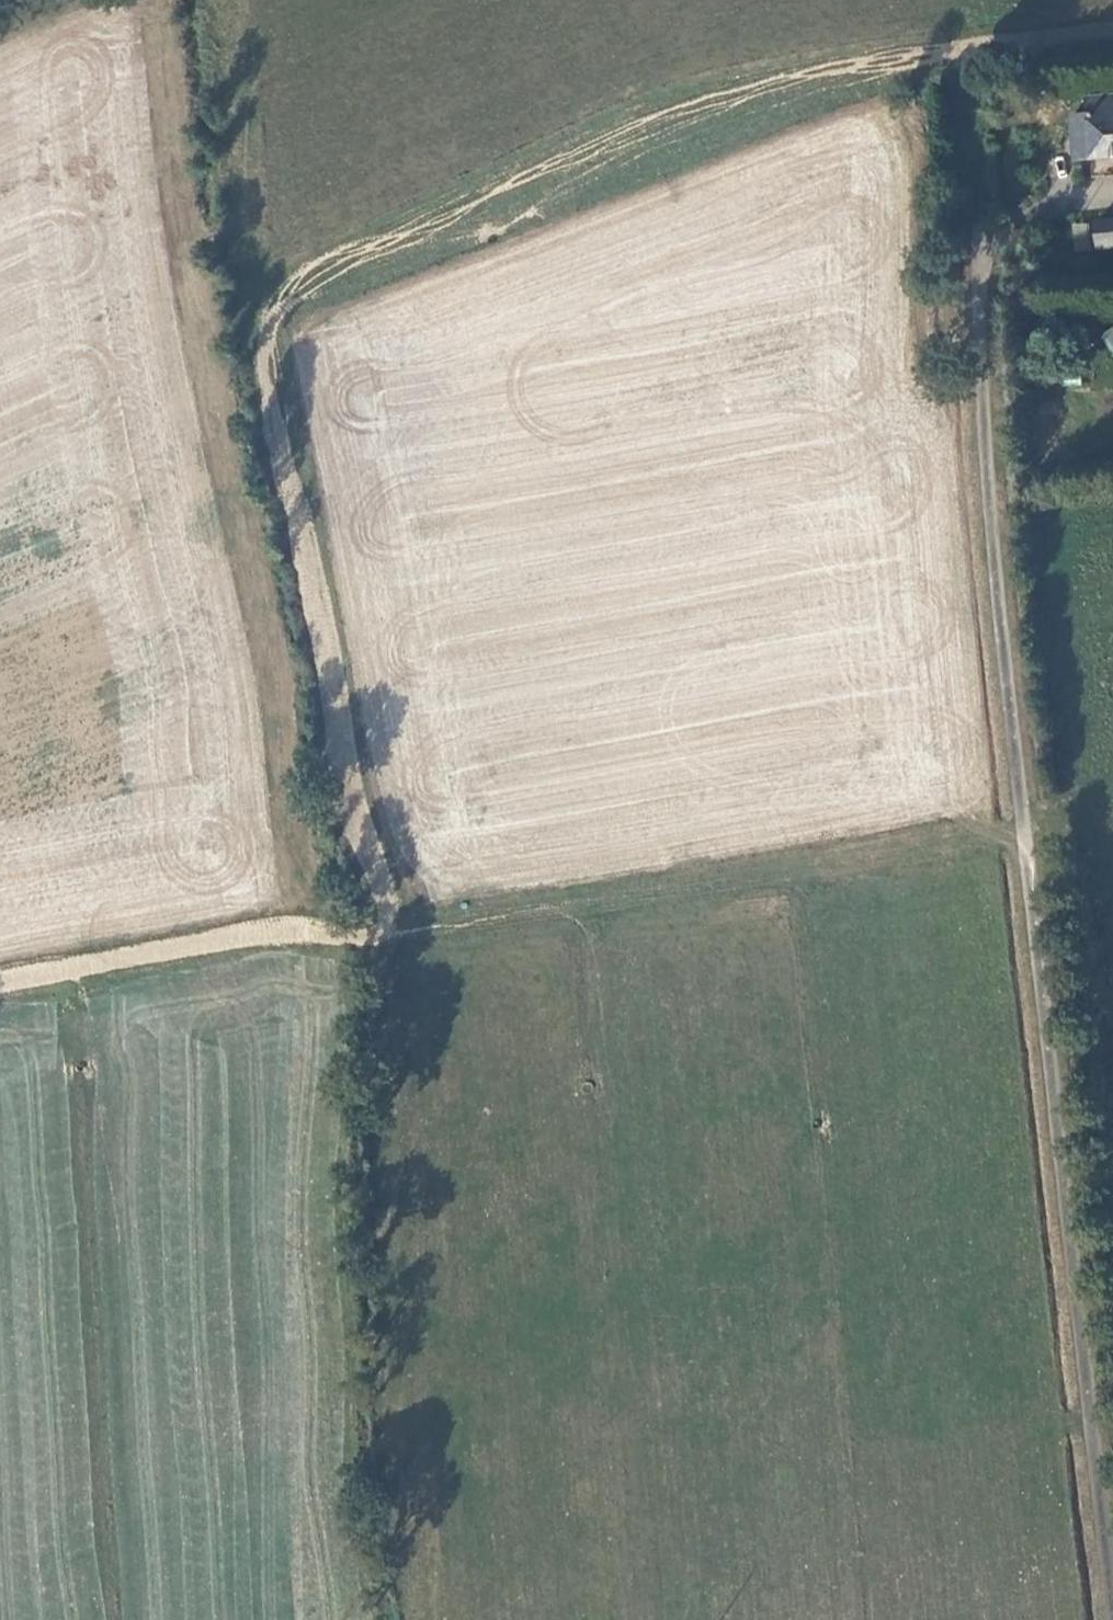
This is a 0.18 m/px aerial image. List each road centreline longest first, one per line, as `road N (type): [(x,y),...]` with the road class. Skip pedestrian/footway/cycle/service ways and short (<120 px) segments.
road 1 (unclassified): [(1112,1610),(1000,626),(985,446),(989,255)]

